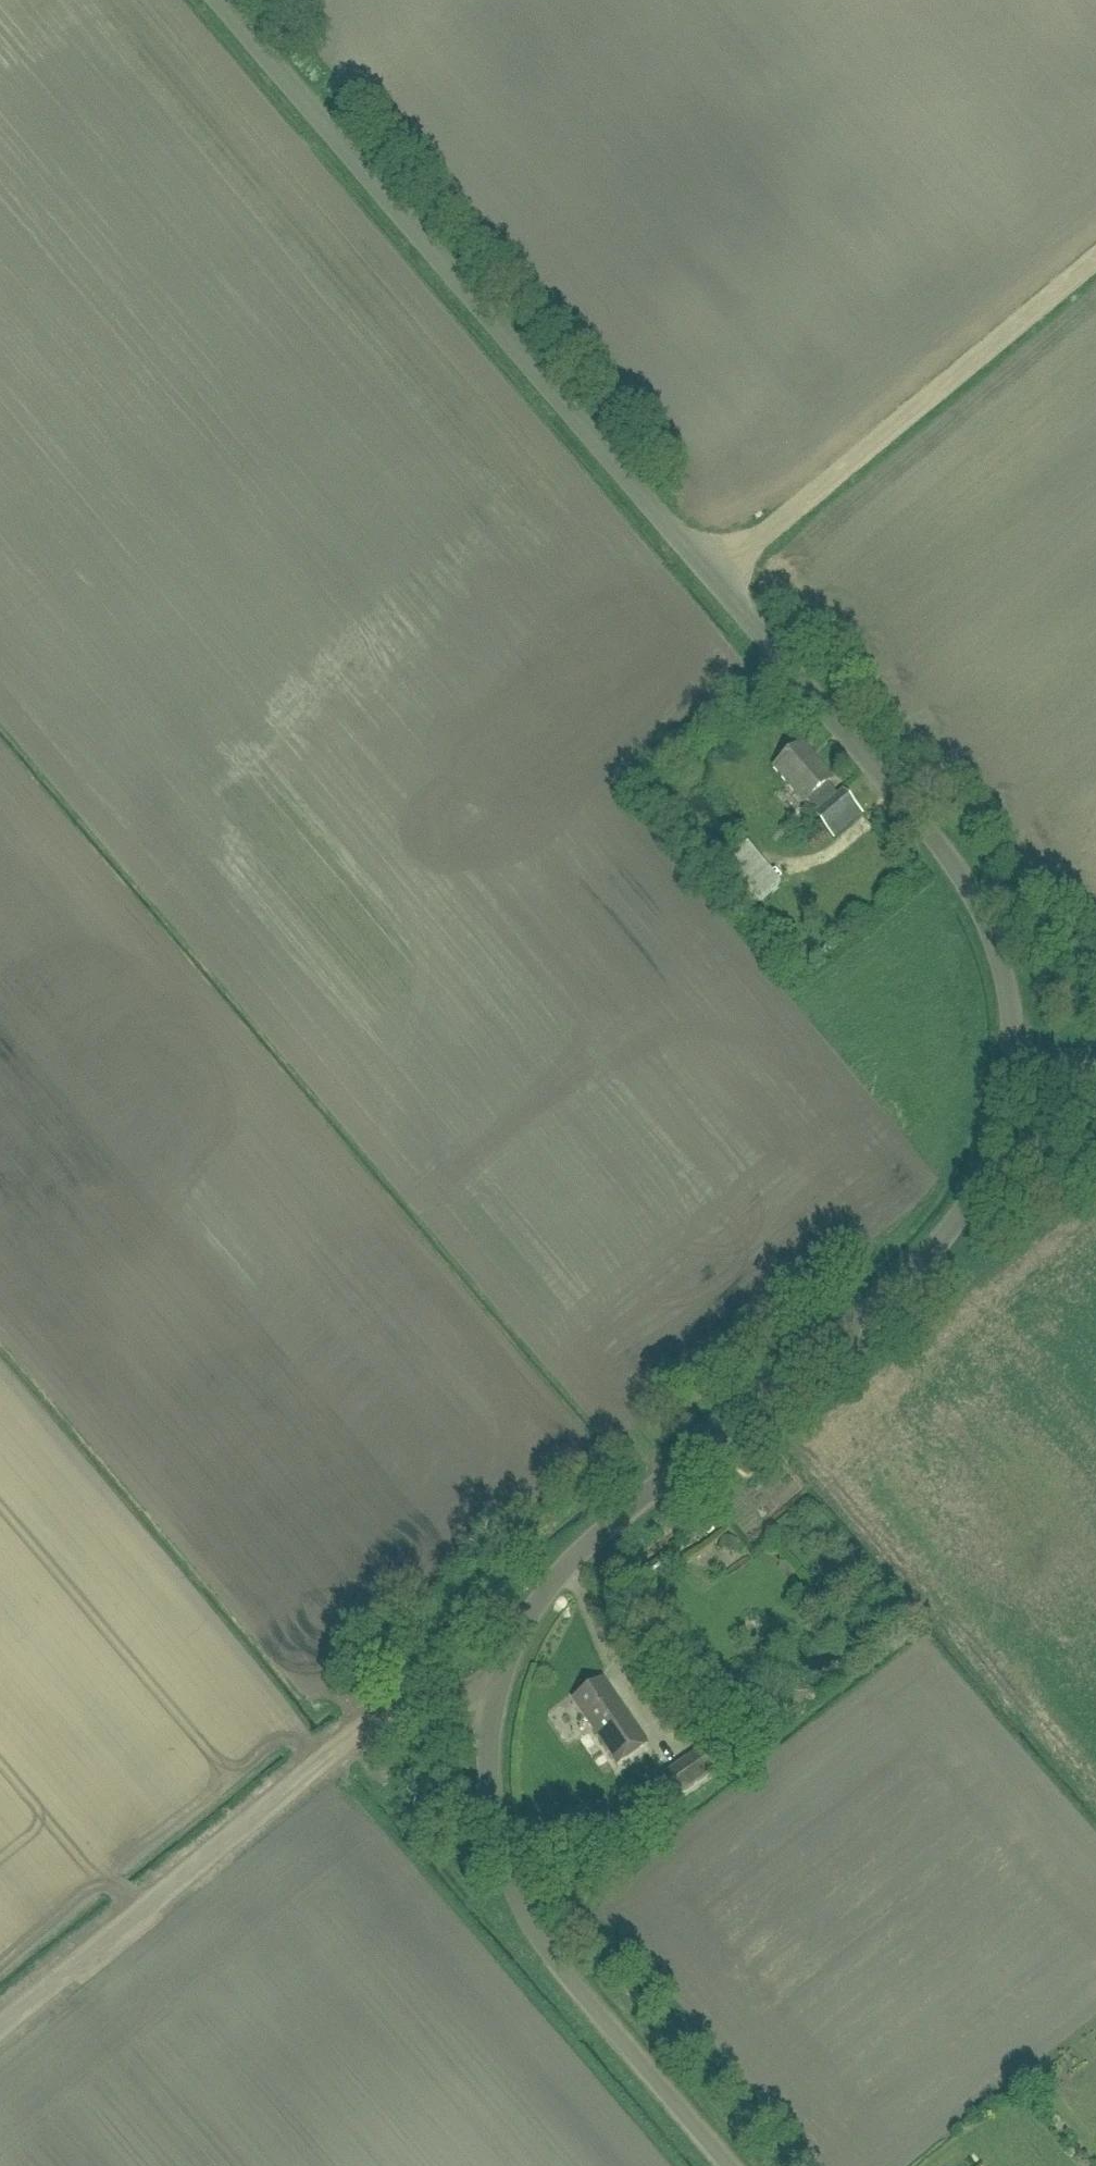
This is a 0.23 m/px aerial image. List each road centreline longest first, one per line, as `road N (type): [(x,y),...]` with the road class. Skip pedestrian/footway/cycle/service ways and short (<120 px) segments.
road 1 (unclassified): [(727,2165),(549,1956),(524,1915),(491,1830),(491,1713),(515,1634),(590,1545),(930,1258),(965,1207),(992,1156),(1009,1071),(1001,969),(959,875),(919,825),(219,0)]

